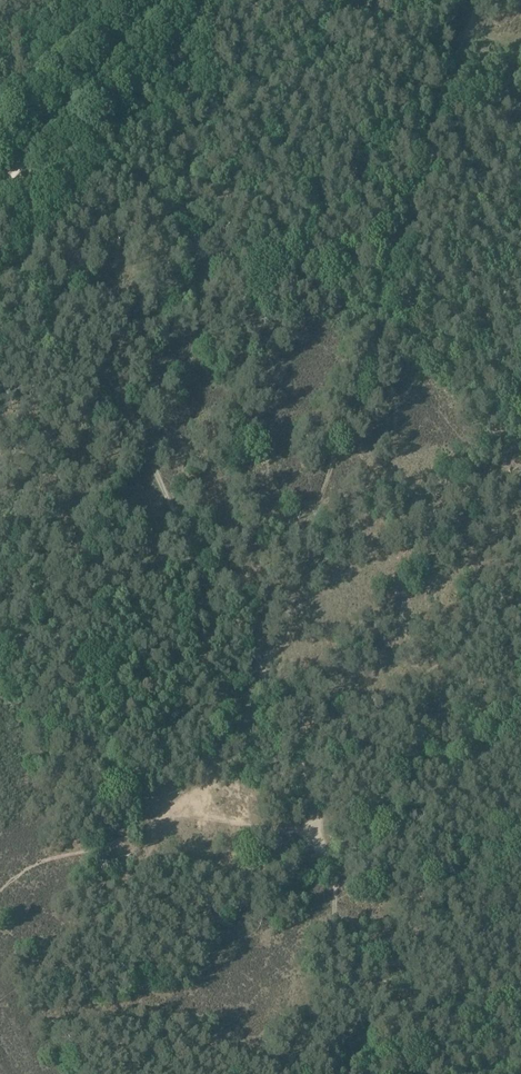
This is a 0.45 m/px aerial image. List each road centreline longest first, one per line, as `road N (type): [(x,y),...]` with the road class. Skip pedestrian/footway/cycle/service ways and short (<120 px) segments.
road 1 (track): [(0,178),(165,0)]

